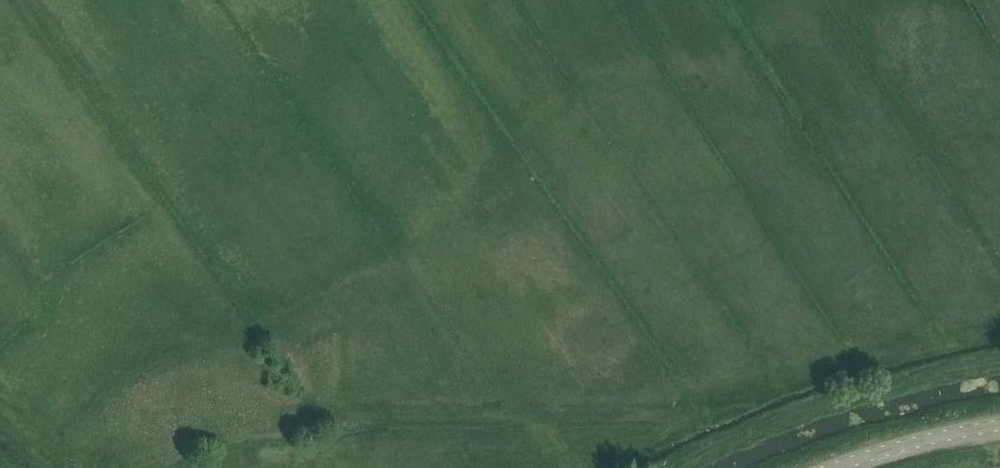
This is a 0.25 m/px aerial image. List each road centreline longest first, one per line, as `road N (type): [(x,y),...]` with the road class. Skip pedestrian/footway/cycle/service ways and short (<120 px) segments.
road 1 (unclassified): [(831,467),(999,424)]

